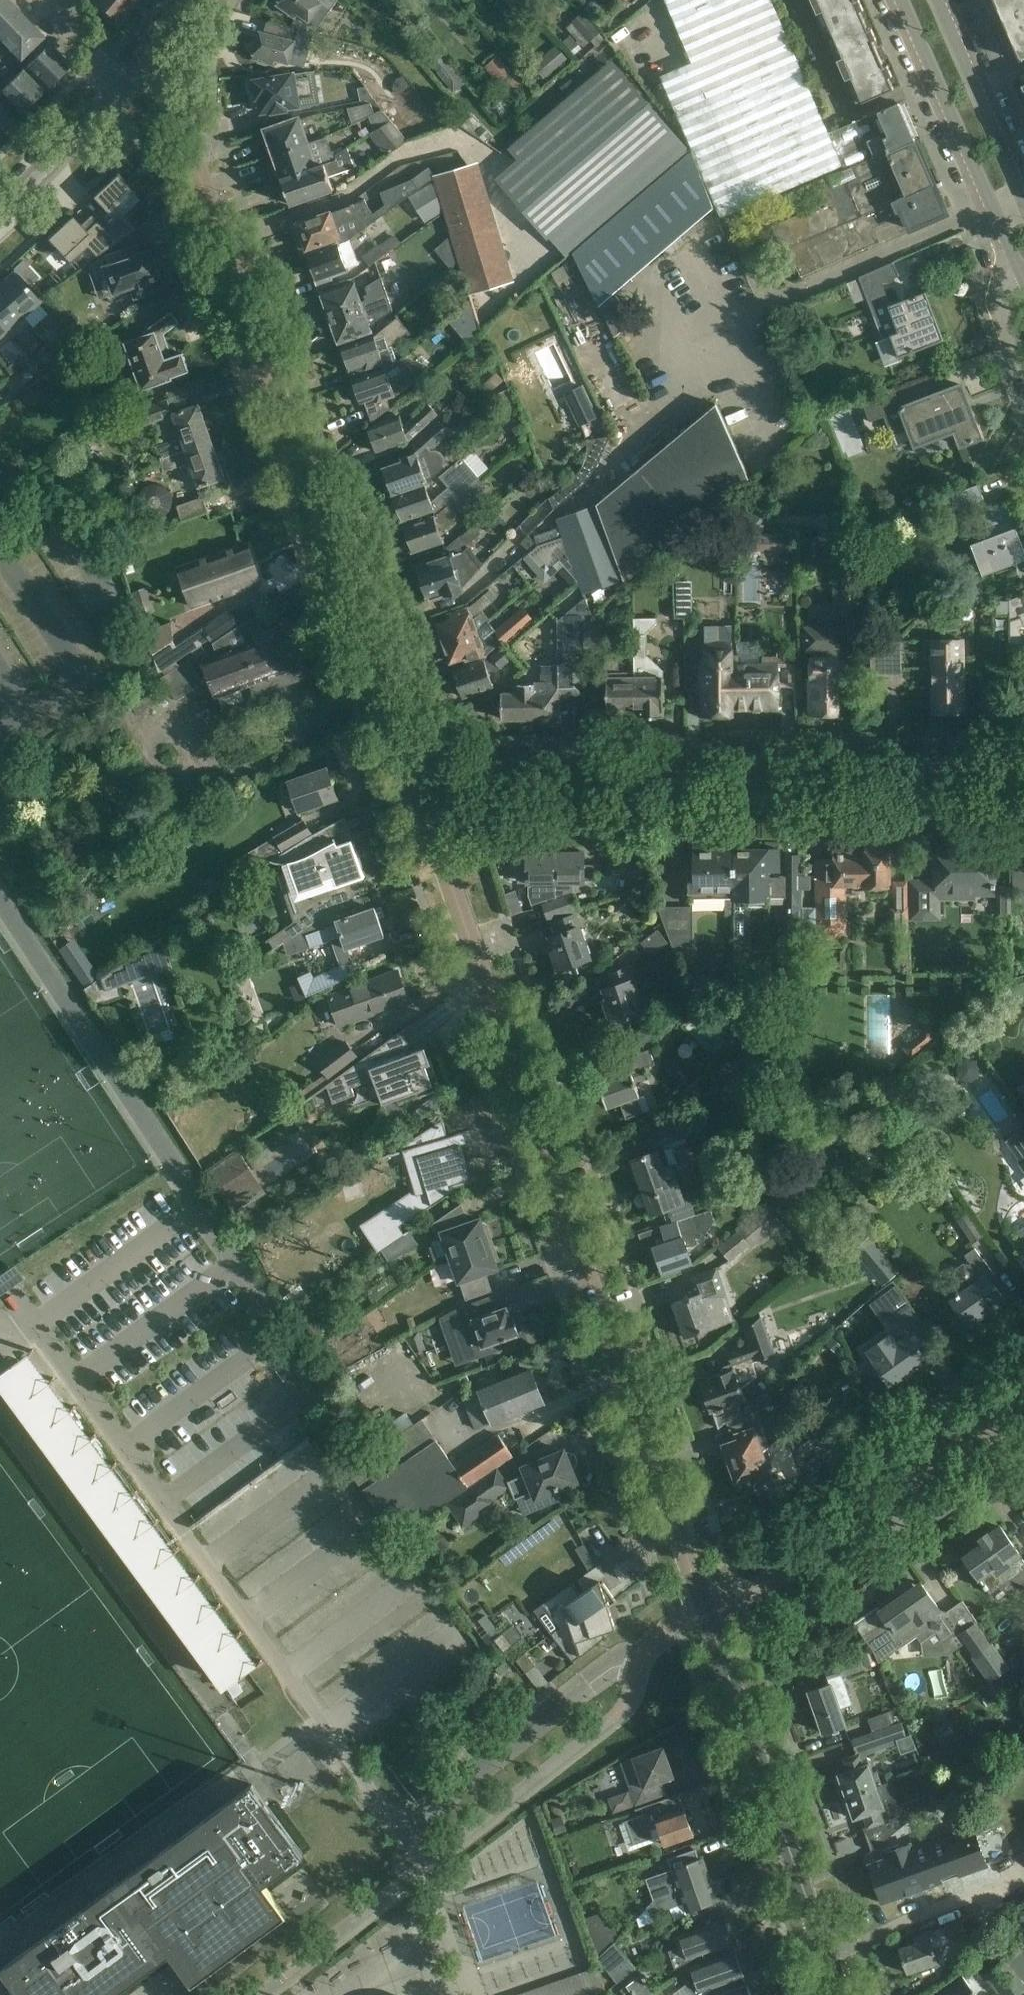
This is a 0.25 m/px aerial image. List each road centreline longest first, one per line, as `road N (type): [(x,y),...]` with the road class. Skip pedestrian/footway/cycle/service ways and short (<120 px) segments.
road 1 (residential): [(703,1607),(420,796)]
road 2 (residential): [(420,796),(164,48)]
road 3 (residential): [(1023,773),(505,768),(420,796)]
road 4 (residential): [(834,1994),(703,1607)]
road 5 (residential): [(703,1607),(778,1572),(1023,1393)]
road 6 (residential): [(0,902),(187,1180),(196,1211)]
road 7 (tertiary): [(900,0),(1023,277)]
road 8 (tertiary): [(1023,209),(934,0)]
road 9 (unclassified): [(0,204),(124,87)]
road 10 (residential): [(124,87),(38,0)]

